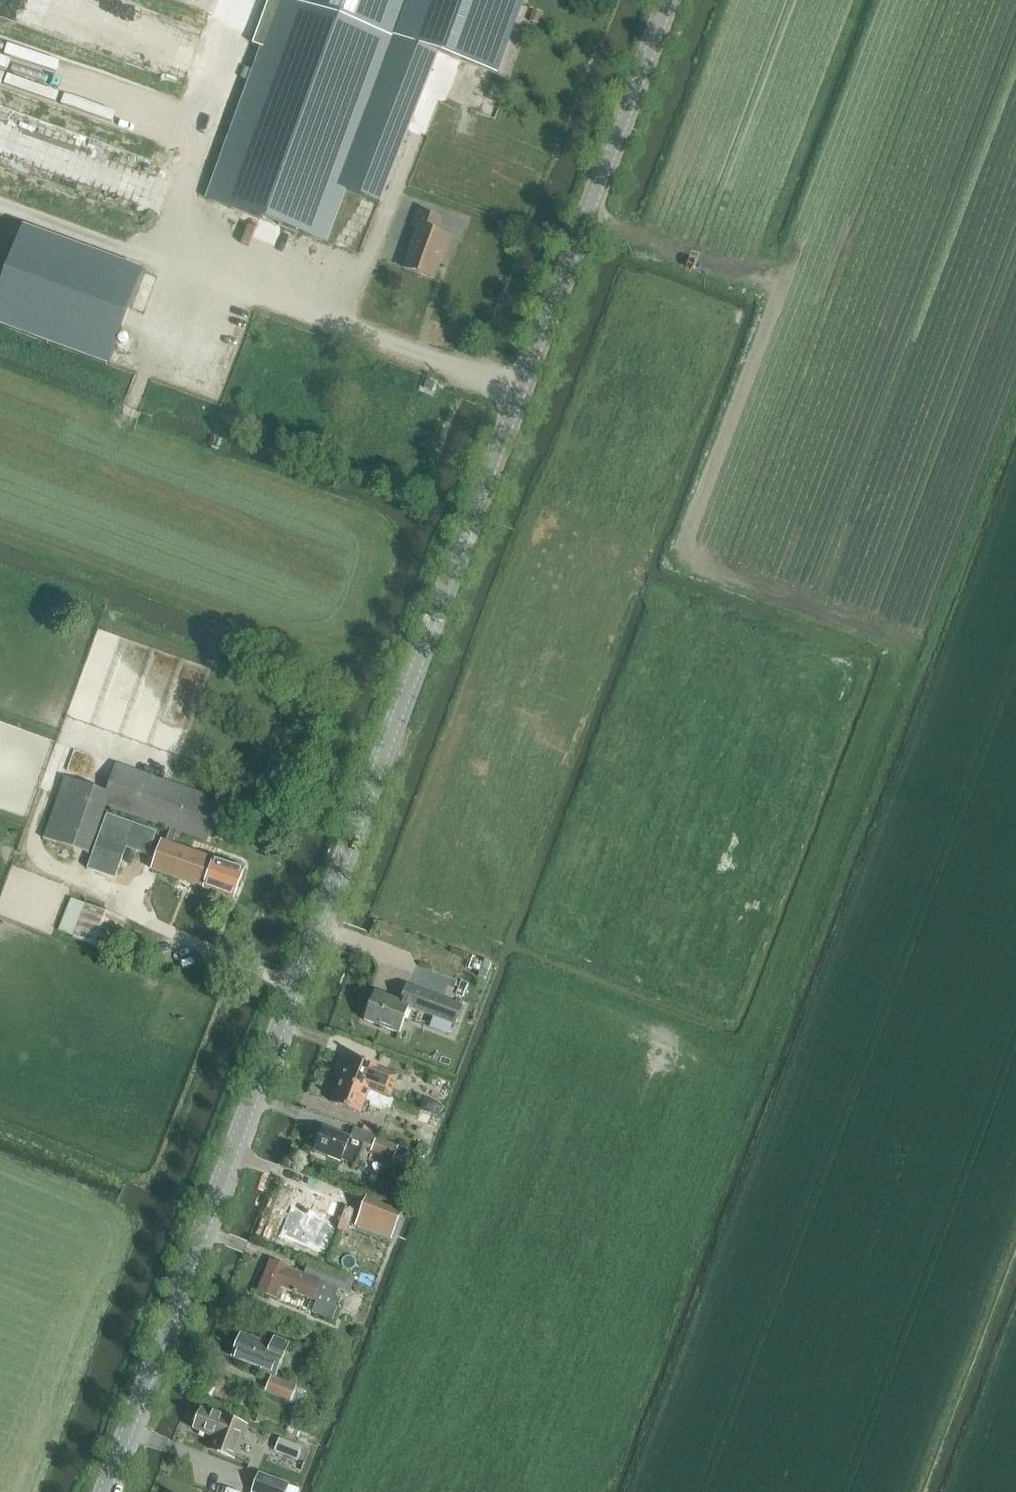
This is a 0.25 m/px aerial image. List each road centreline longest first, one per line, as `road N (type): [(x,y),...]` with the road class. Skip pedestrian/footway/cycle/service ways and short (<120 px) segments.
road 1 (unclassified): [(105,1491),(671,0)]

